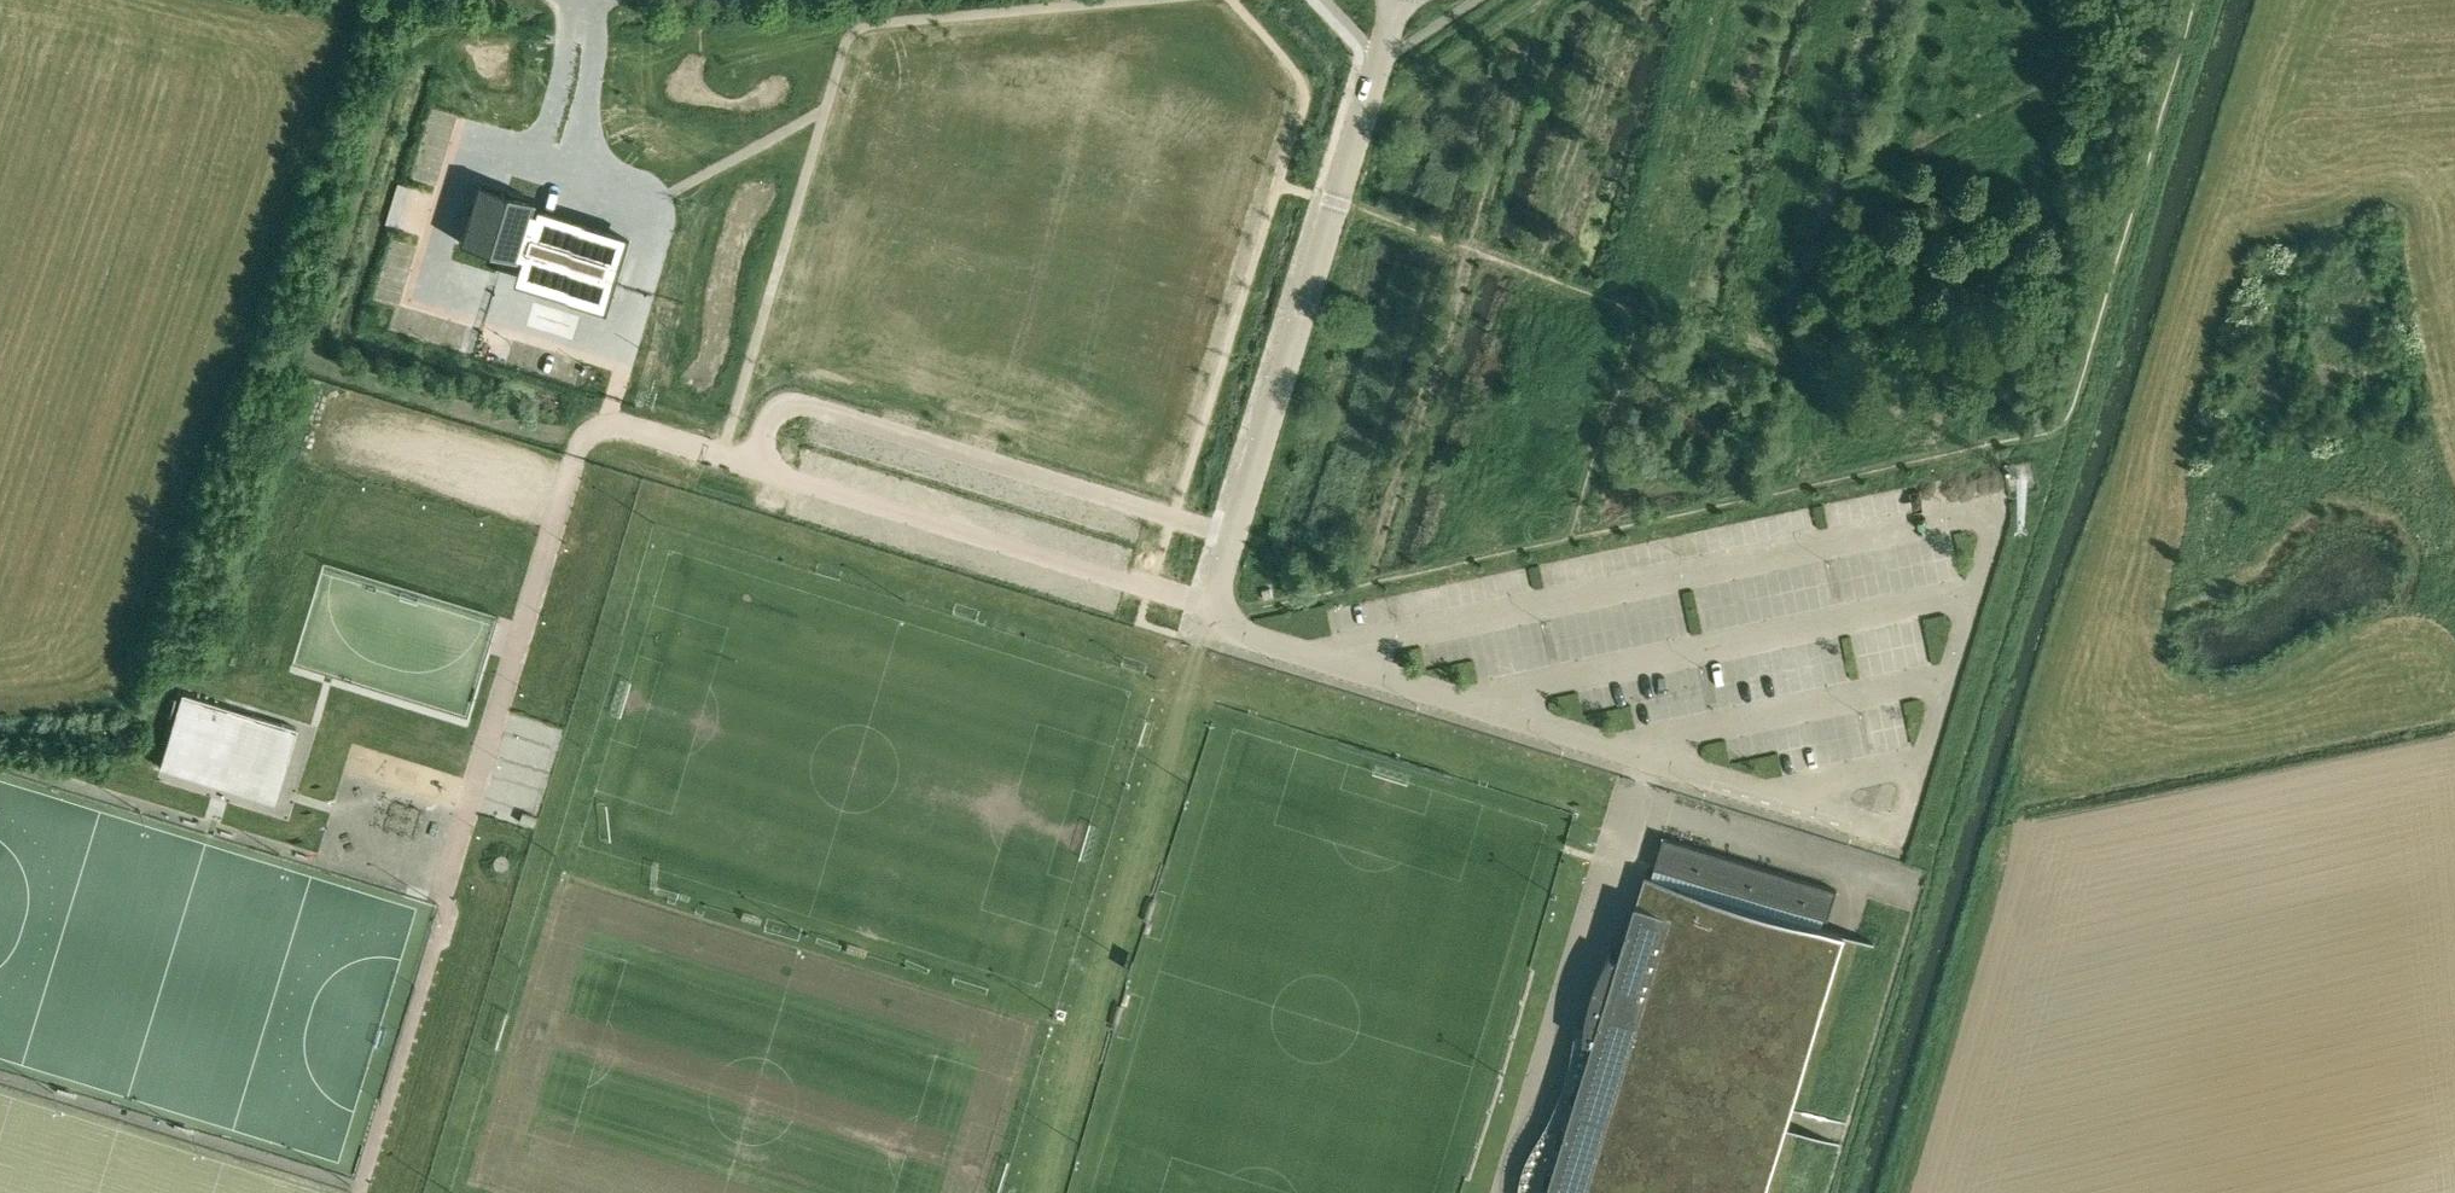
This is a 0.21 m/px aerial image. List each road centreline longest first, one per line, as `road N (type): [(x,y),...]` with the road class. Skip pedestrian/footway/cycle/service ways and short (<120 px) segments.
road 1 (unclassified): [(1398,0),(1217,606)]

